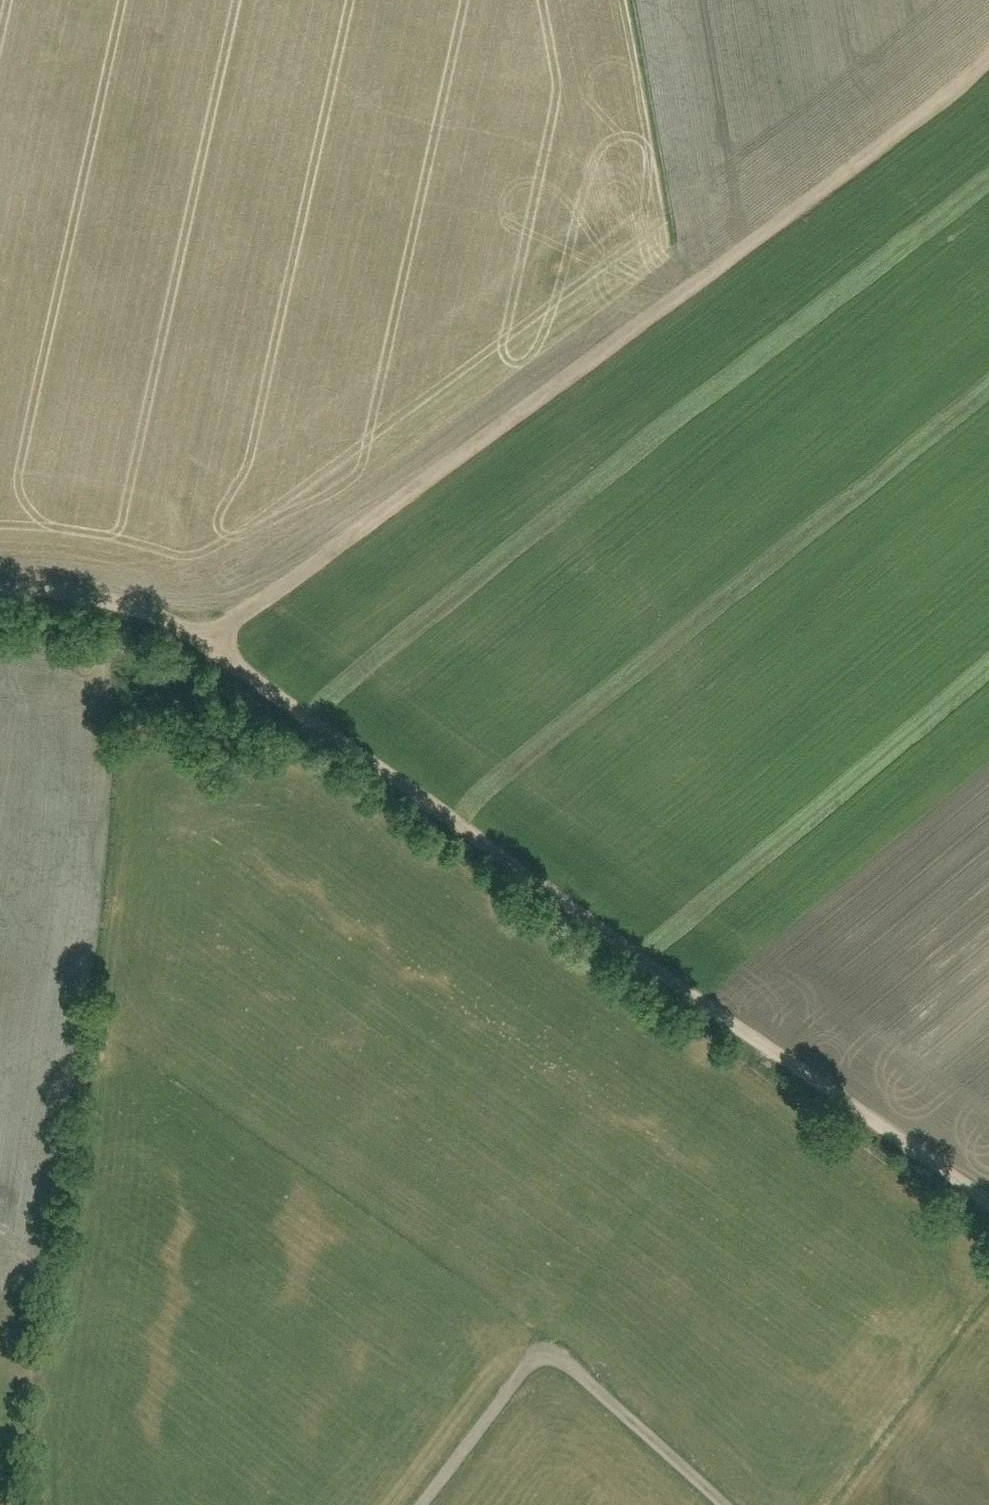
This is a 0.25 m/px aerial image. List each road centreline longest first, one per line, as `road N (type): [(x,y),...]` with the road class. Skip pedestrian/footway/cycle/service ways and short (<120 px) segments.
road 1 (track): [(988,51),(206,644)]
road 2 (track): [(988,1204),(206,644)]
road 3 (track): [(420,1504),(531,1360),(550,1352),(724,1504)]
road 4 (track): [(206,644),(143,607),(0,594)]

